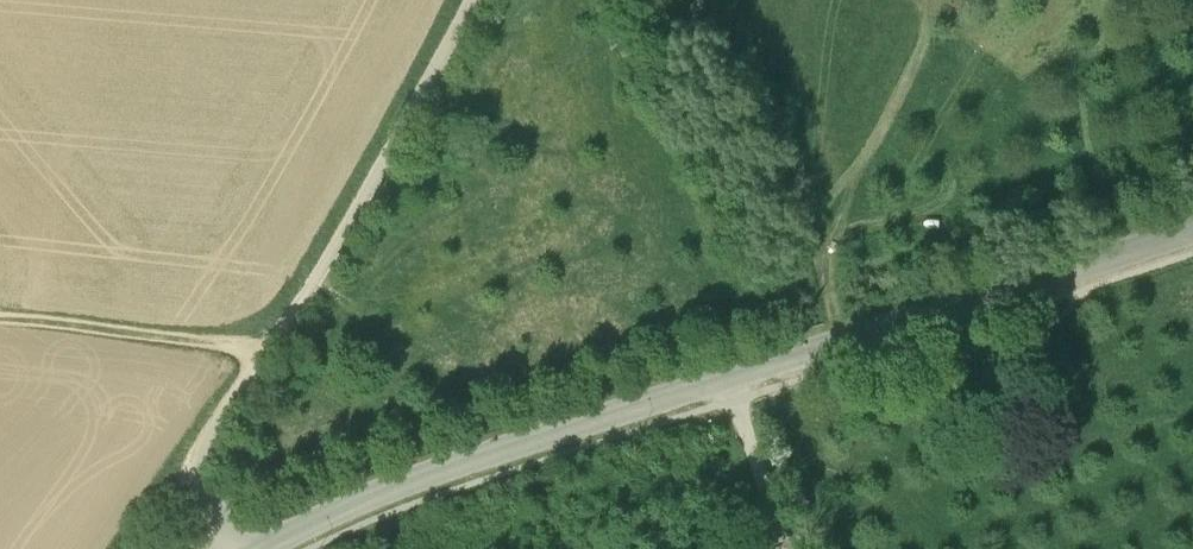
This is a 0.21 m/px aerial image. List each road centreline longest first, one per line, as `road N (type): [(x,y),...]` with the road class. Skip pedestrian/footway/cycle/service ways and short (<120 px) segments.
road 1 (tertiary): [(1192,228),(397,484),(256,548)]
road 2 (unclassified): [(471,0),(319,275),(205,441),(200,496),(226,548)]
road 3 (track): [(786,548),(727,376)]

